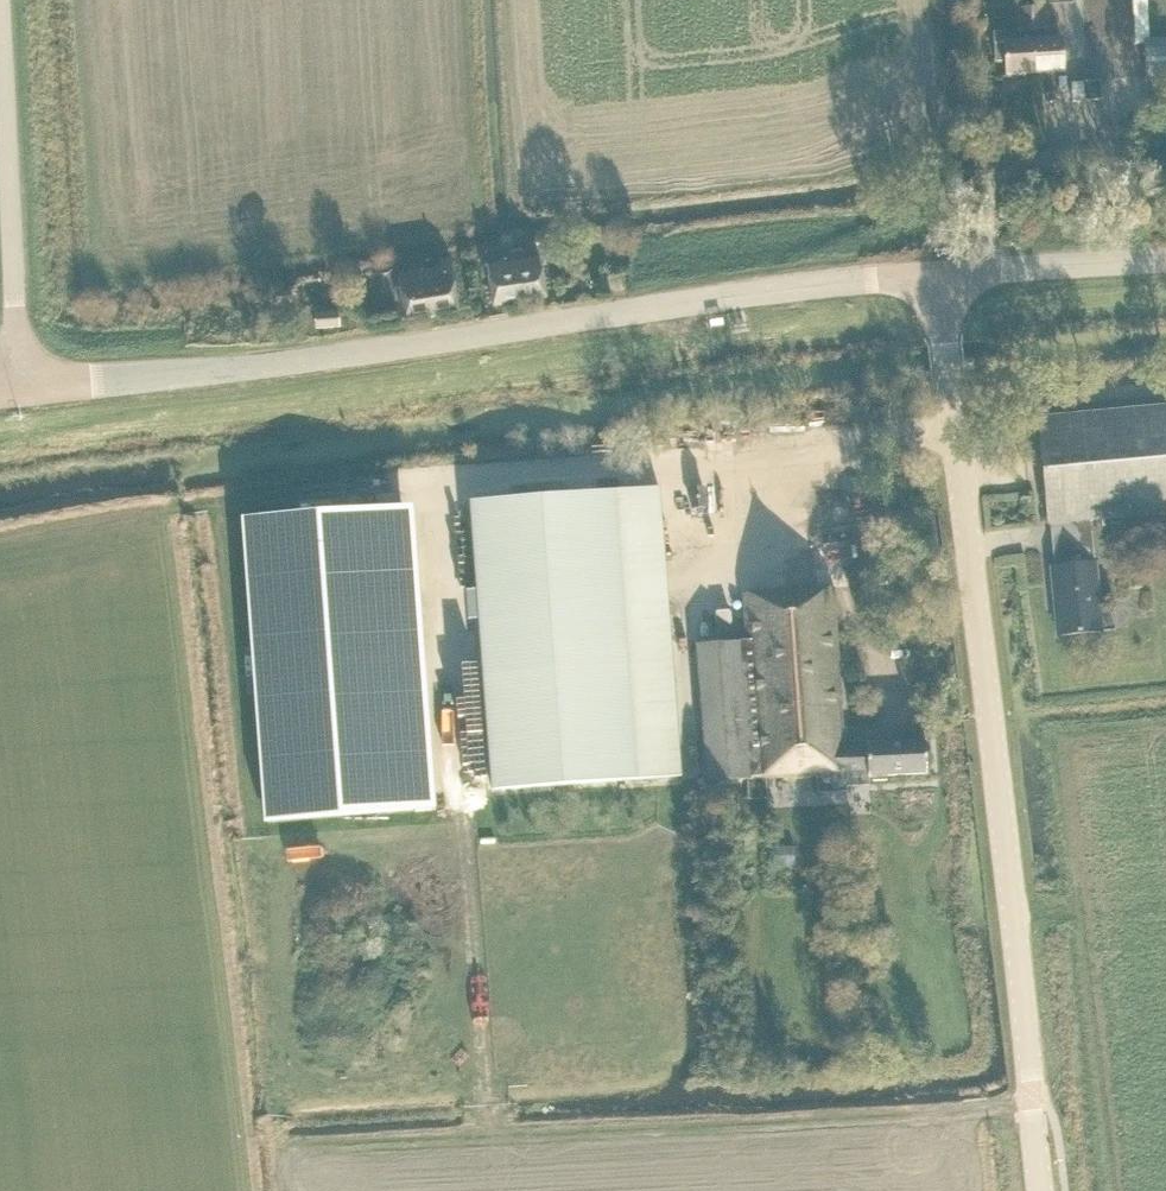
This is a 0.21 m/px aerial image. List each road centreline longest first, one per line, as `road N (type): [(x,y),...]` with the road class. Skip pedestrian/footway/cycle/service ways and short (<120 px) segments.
road 1 (tertiary): [(1039,1190),(936,274)]
road 2 (tertiary): [(23,393),(774,289),(936,274)]
road 3 (tertiary): [(23,393),(0,42)]
road 4 (tertiary): [(936,274),(1165,260)]

